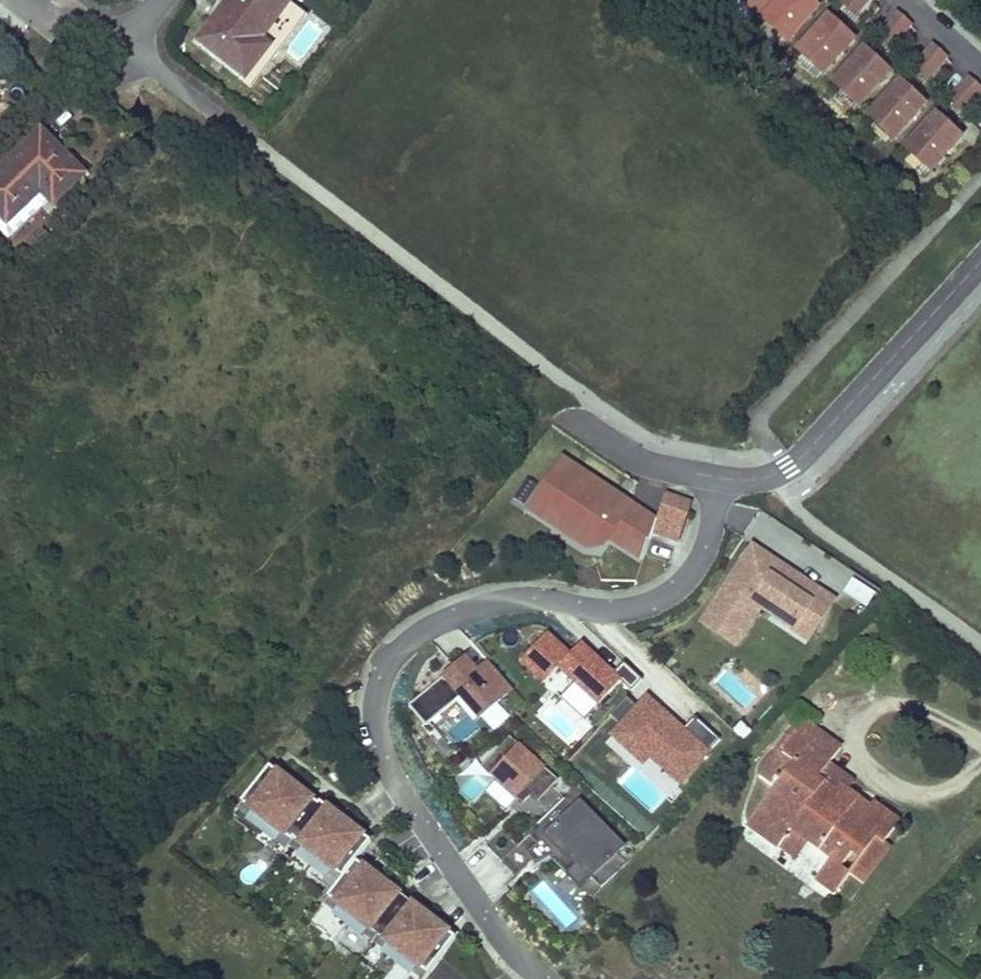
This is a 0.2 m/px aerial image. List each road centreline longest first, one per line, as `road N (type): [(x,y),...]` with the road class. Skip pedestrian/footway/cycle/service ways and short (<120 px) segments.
road 1 (residential): [(542,978),(495,935),(389,776),(371,715),(378,682),(421,630),(484,604),(538,598),(609,610),(659,599),(692,570),(722,478)]
road 2 (residential): [(722,478),(758,478),(803,455),(980,260)]
road 3 (residential): [(575,415),(653,465),(722,478)]
road 4 (residential): [(123,44),(247,137)]

